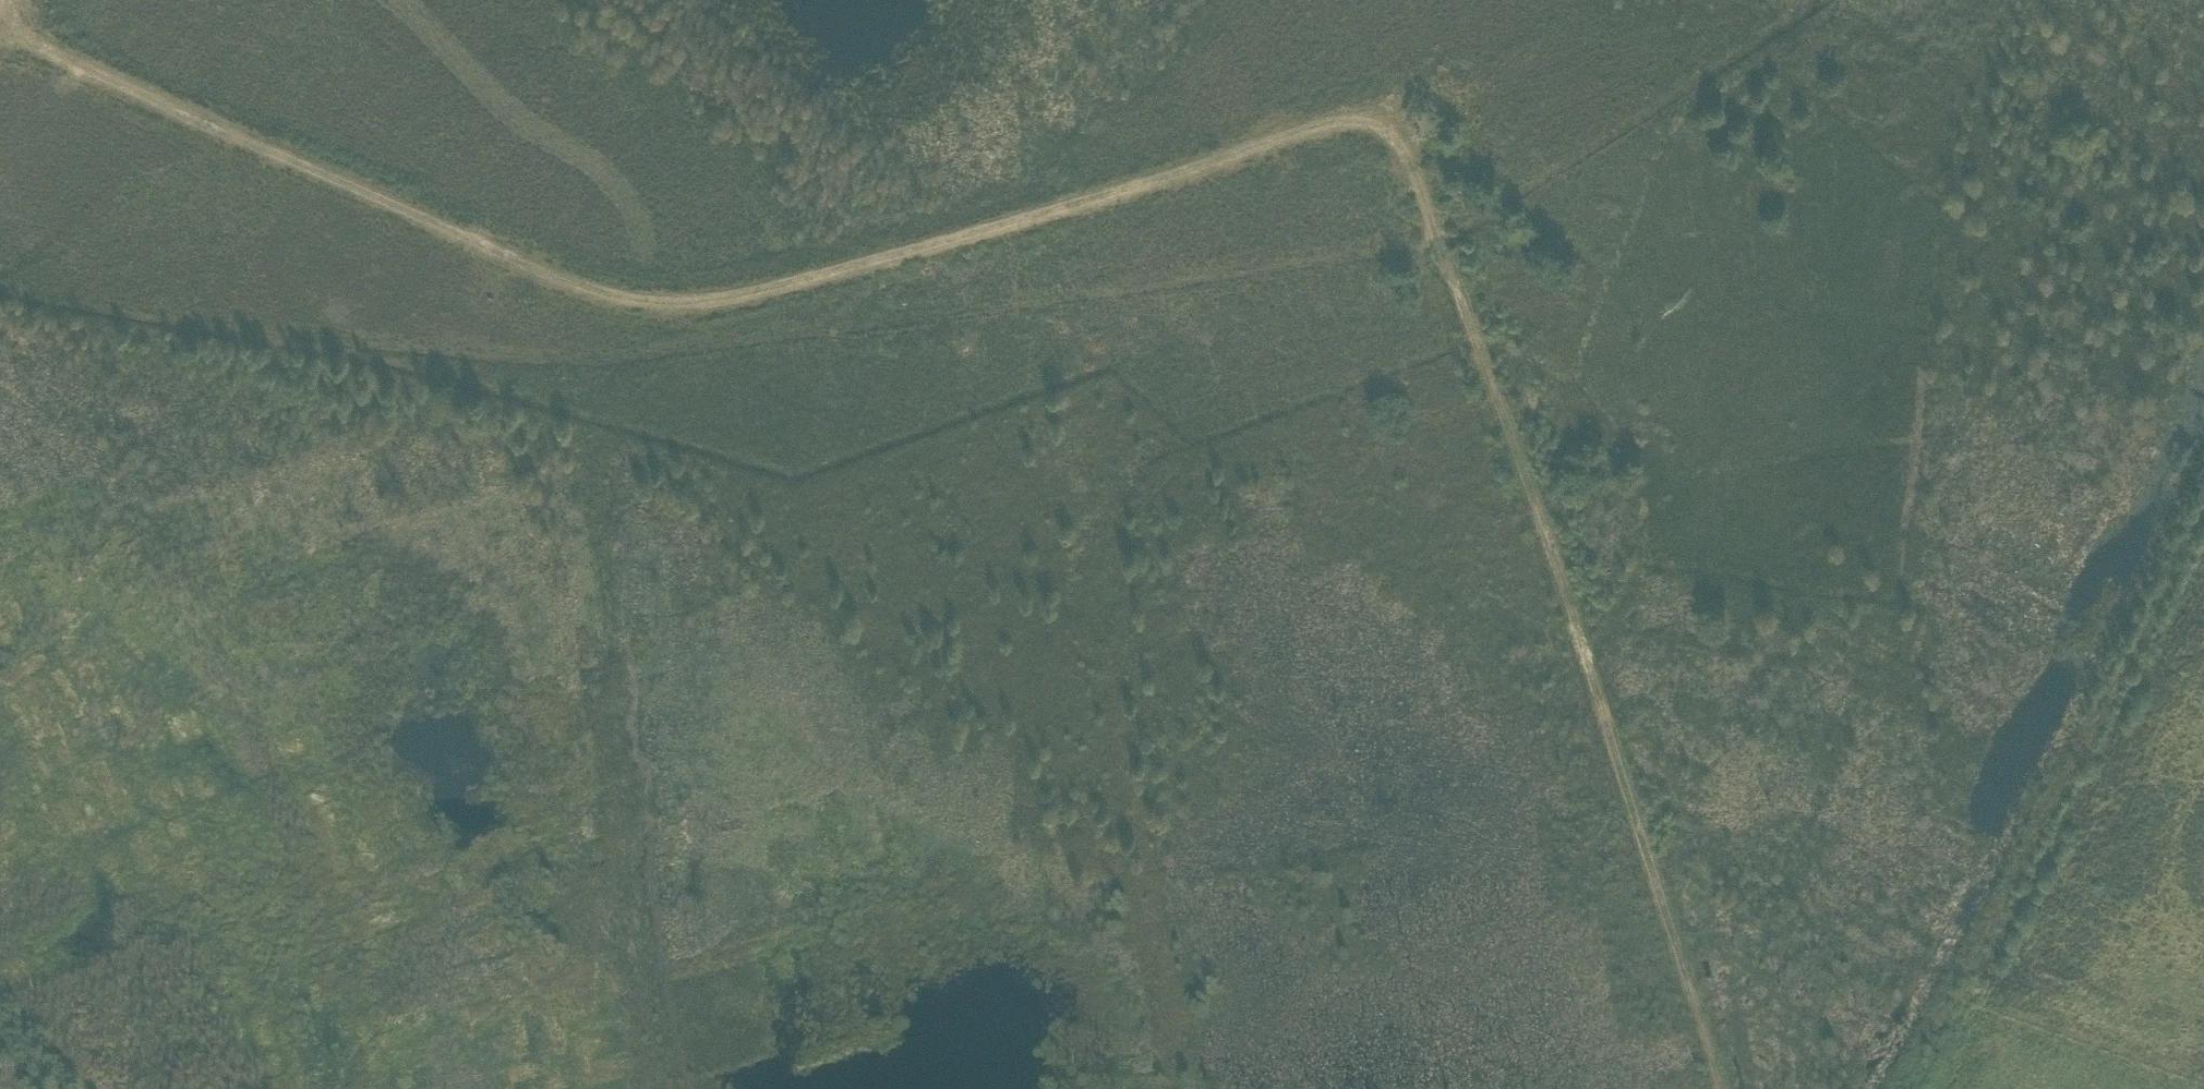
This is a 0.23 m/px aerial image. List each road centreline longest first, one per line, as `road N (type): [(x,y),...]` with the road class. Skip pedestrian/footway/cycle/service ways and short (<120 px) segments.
road 1 (track): [(0,16),(38,47),(89,73),(640,315),(709,305),(1336,123),(1383,126),(1402,148),(1532,499),(1725,1088)]
road 2 (track): [(1821,0),(1441,250)]
road 3 (track): [(1186,1088),(1105,644)]

